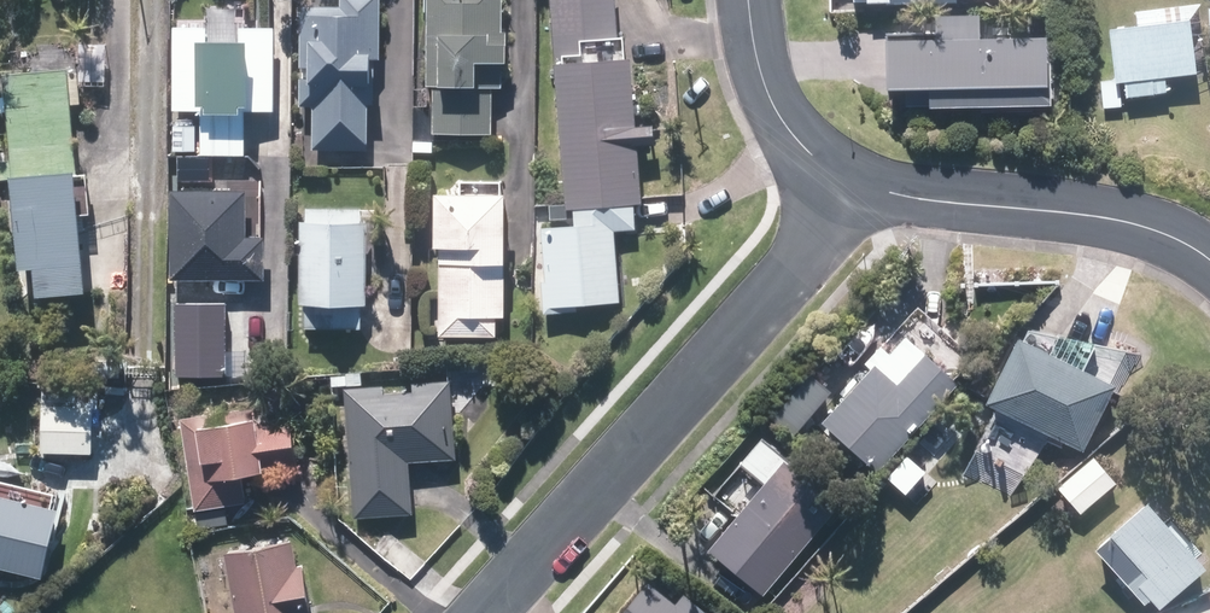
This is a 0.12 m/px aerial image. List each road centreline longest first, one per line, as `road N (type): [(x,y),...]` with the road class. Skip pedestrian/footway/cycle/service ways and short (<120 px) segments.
road 1 (residential): [(484,612),(767,305),(844,188)]
road 2 (residential): [(1209,260),(1121,220),(844,188)]
road 3 (residential): [(844,188),(792,135),(768,95),(753,0)]

